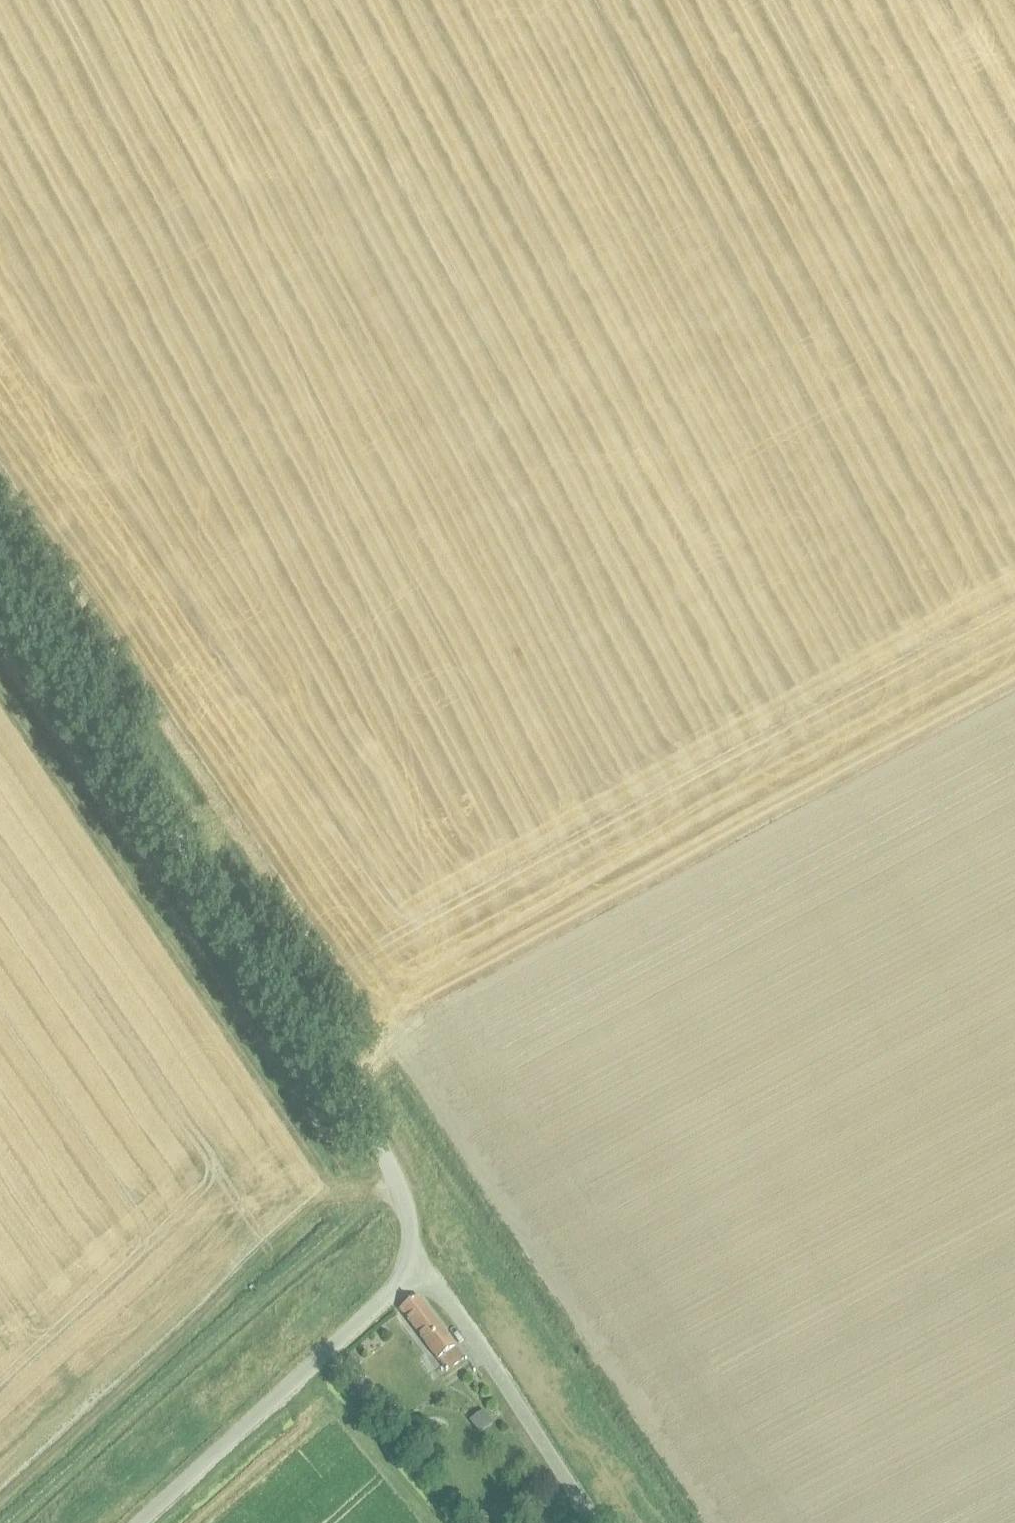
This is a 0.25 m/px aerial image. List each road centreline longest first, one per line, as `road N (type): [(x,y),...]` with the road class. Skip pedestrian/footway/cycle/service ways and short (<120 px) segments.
road 1 (unclassified): [(405,1269),(404,1207),(369,1133),(0,593)]
road 2 (track): [(14,1522),(393,1180)]
road 3 (unclassified): [(137,1522),(386,1297),(405,1269)]
road 4 (unclassified): [(592,1522),(441,1295),(405,1269)]

